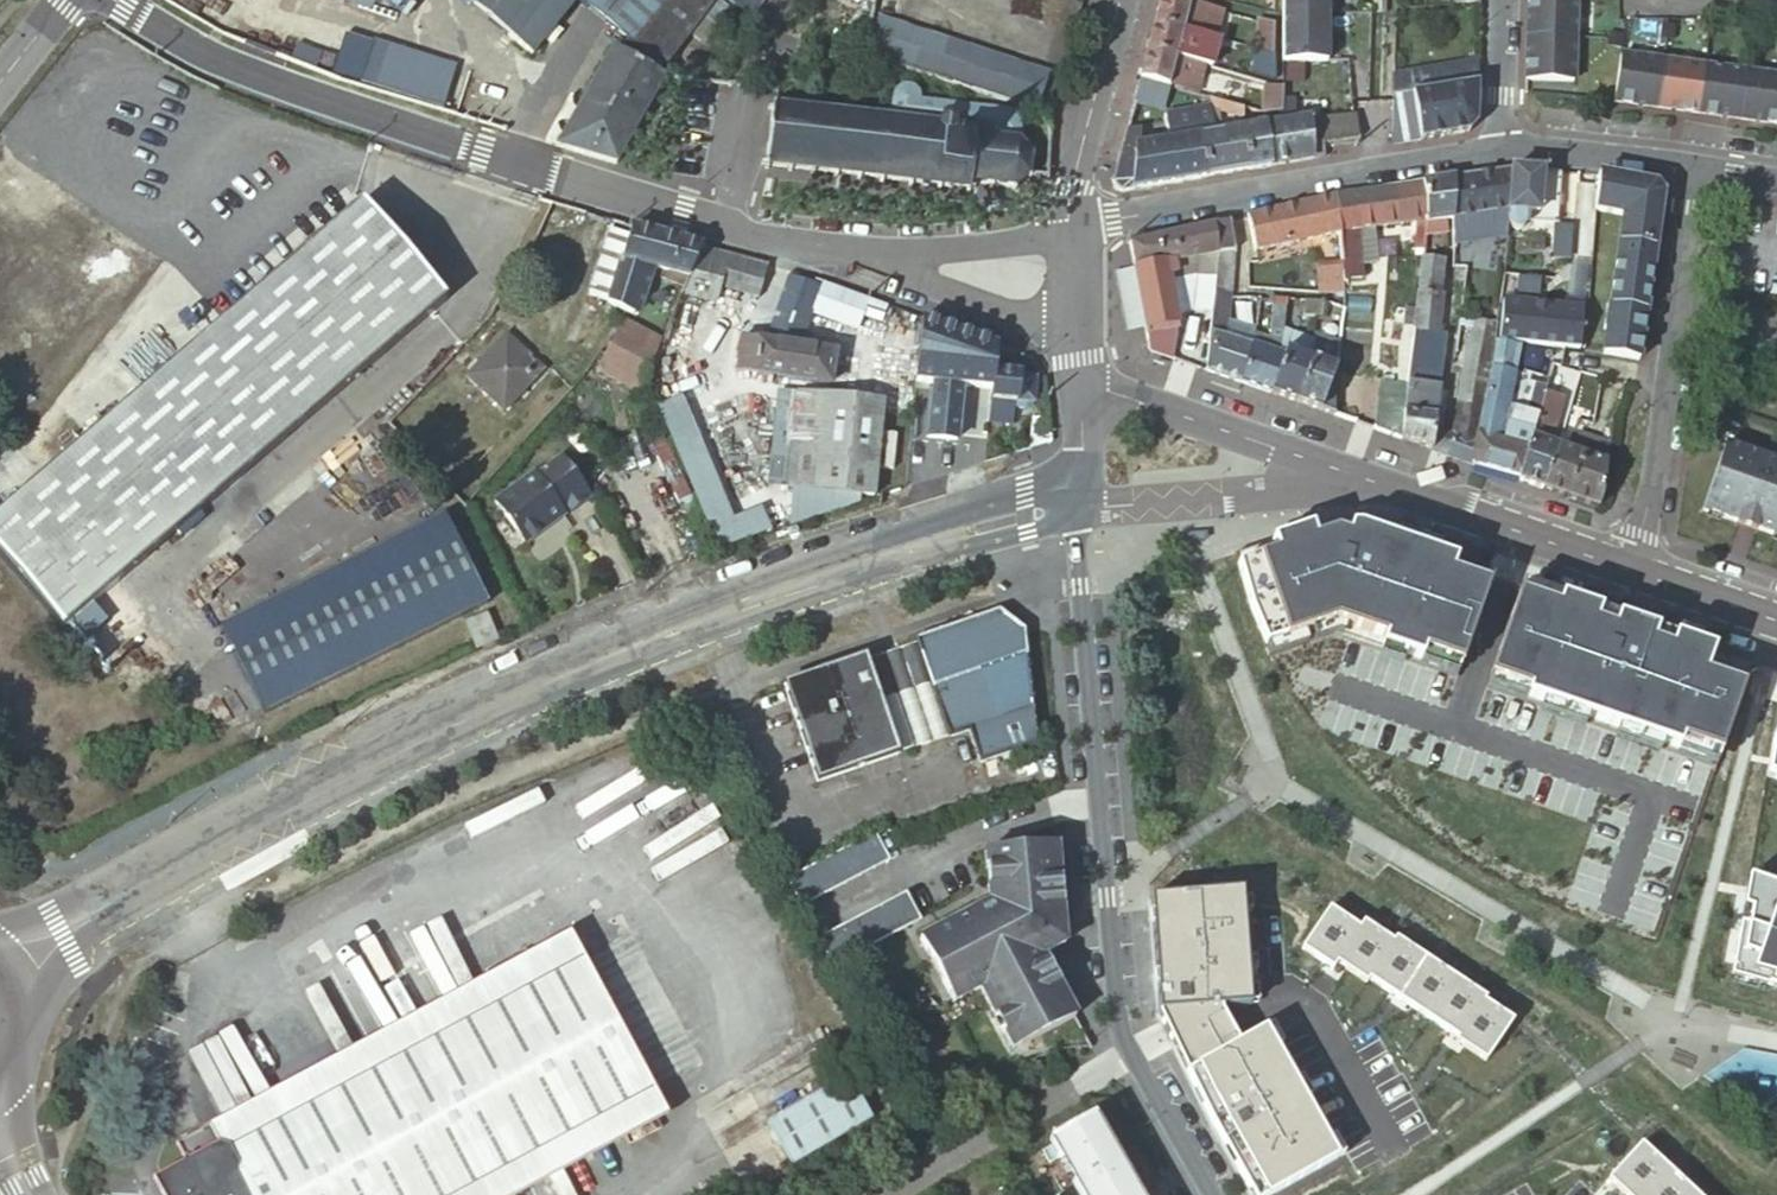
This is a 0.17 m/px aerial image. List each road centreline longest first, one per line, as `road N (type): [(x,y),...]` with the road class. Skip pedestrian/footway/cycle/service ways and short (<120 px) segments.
road 1 (tertiary): [(116,0),(263,73),(704,223),(917,270)]
road 2 (unclassified): [(1212,1194),(1120,1024),(1078,532),(1082,503)]
road 3 (unclassified): [(1082,503),(1026,496),(846,547),(686,611),(480,710)]
road 4 (unclassified): [(480,710),(1028,537),(1082,503)]
road 5 (unclassified): [(4,967),(480,710)]
road 6 (residential): [(1501,152),(1068,222)]
road 7 (residential): [(1626,570),(1641,533),(1695,168)]
road 8 (tertiary): [(1360,478),(1082,386)]
road 9 (tertiary): [(1626,570),(1360,478)]
road 10 (unclassified): [(1360,478),(1326,489),(1082,503)]
road 11 (residential): [(1121,0),(1068,222)]
road 12 (residential): [(1695,168),(1501,152)]
road 13 (tertiary): [(917,270),(933,288),(1076,328)]
road 14 (tertiary): [(1776,621),(1626,570)]
road 15 (tertiary): [(1069,237),(942,253),(917,270)]
road 16 (residential): [(1502,0),(1501,152)]
road 17 (unclassified): [(0,1078),(20,1039),(21,1014),(4,967)]

